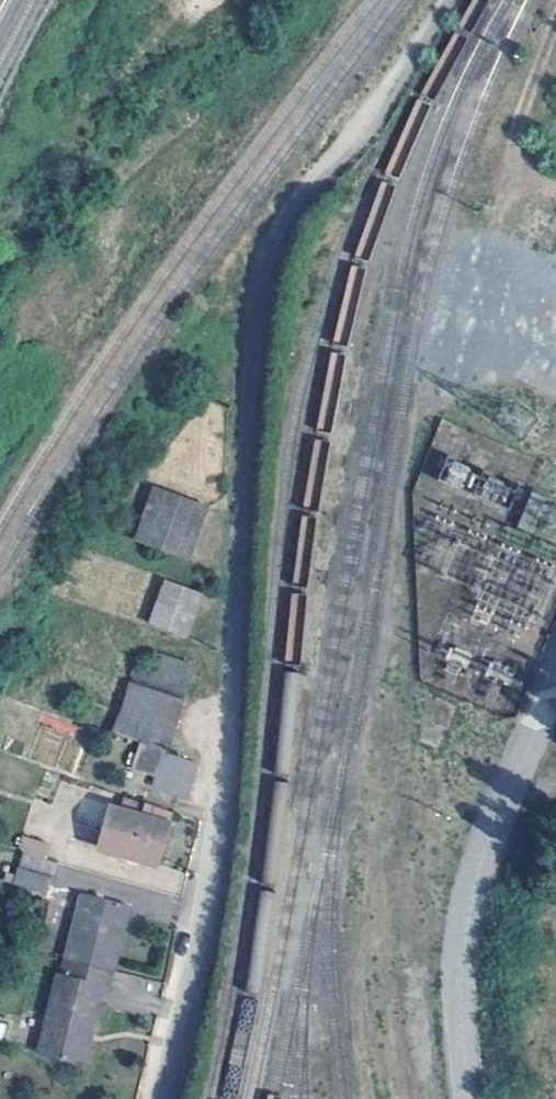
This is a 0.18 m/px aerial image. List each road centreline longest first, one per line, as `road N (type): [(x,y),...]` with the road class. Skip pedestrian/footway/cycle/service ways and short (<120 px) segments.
road 1 (residential): [(157,1098),(203,900),(233,666),(245,480)]
road 2 (unclassified): [(245,480),(261,277),(298,192)]

